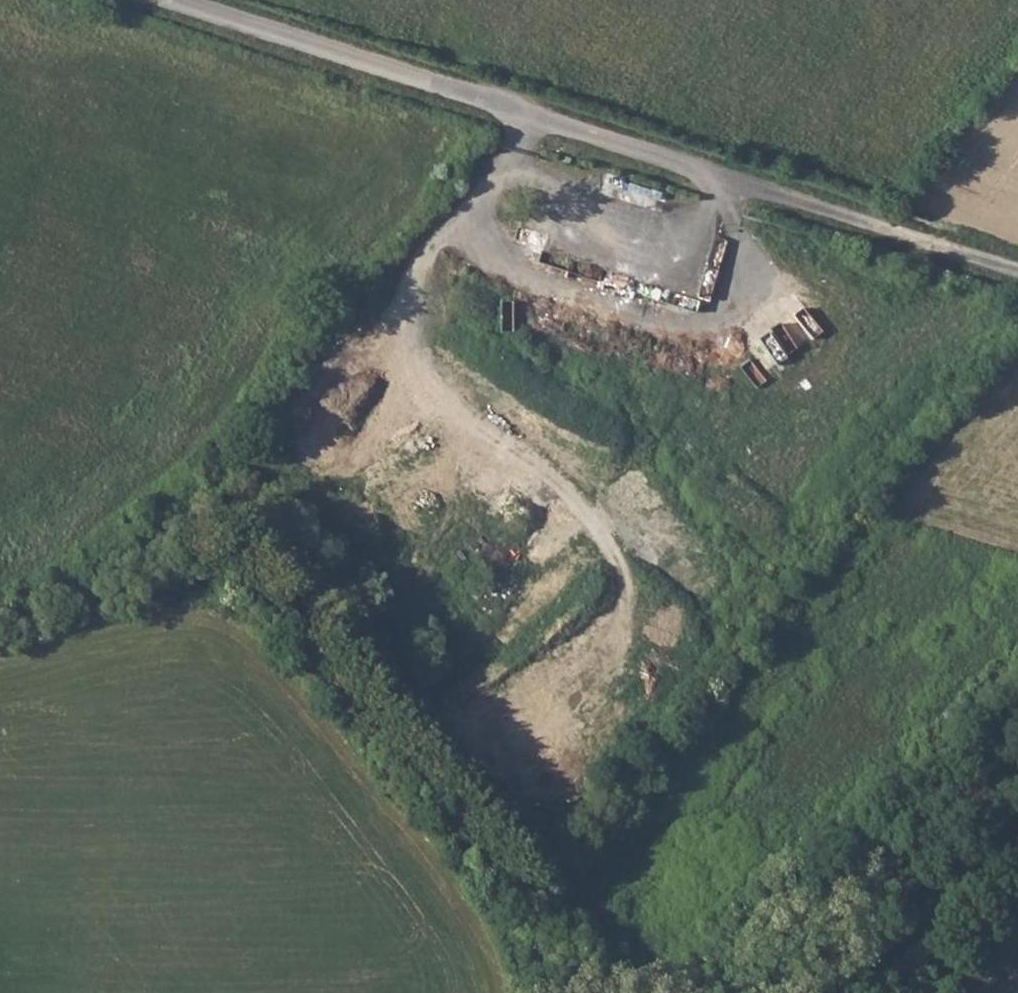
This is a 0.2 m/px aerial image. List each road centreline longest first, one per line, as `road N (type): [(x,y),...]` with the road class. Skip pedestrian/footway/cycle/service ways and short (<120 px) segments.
road 1 (unclassified): [(172,0),(1017,270)]

